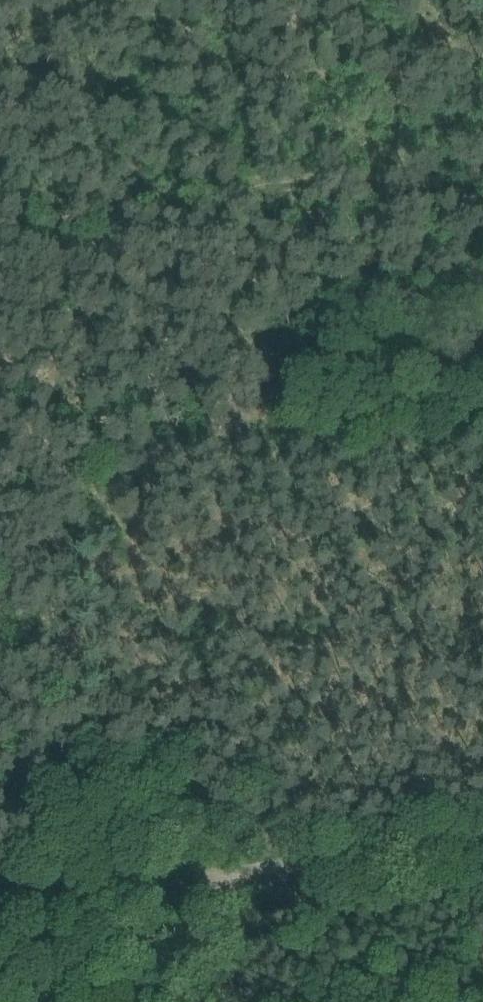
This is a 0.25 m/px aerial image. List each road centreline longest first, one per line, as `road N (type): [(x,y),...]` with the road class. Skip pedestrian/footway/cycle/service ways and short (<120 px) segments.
road 1 (track): [(482,848),(0,919)]

